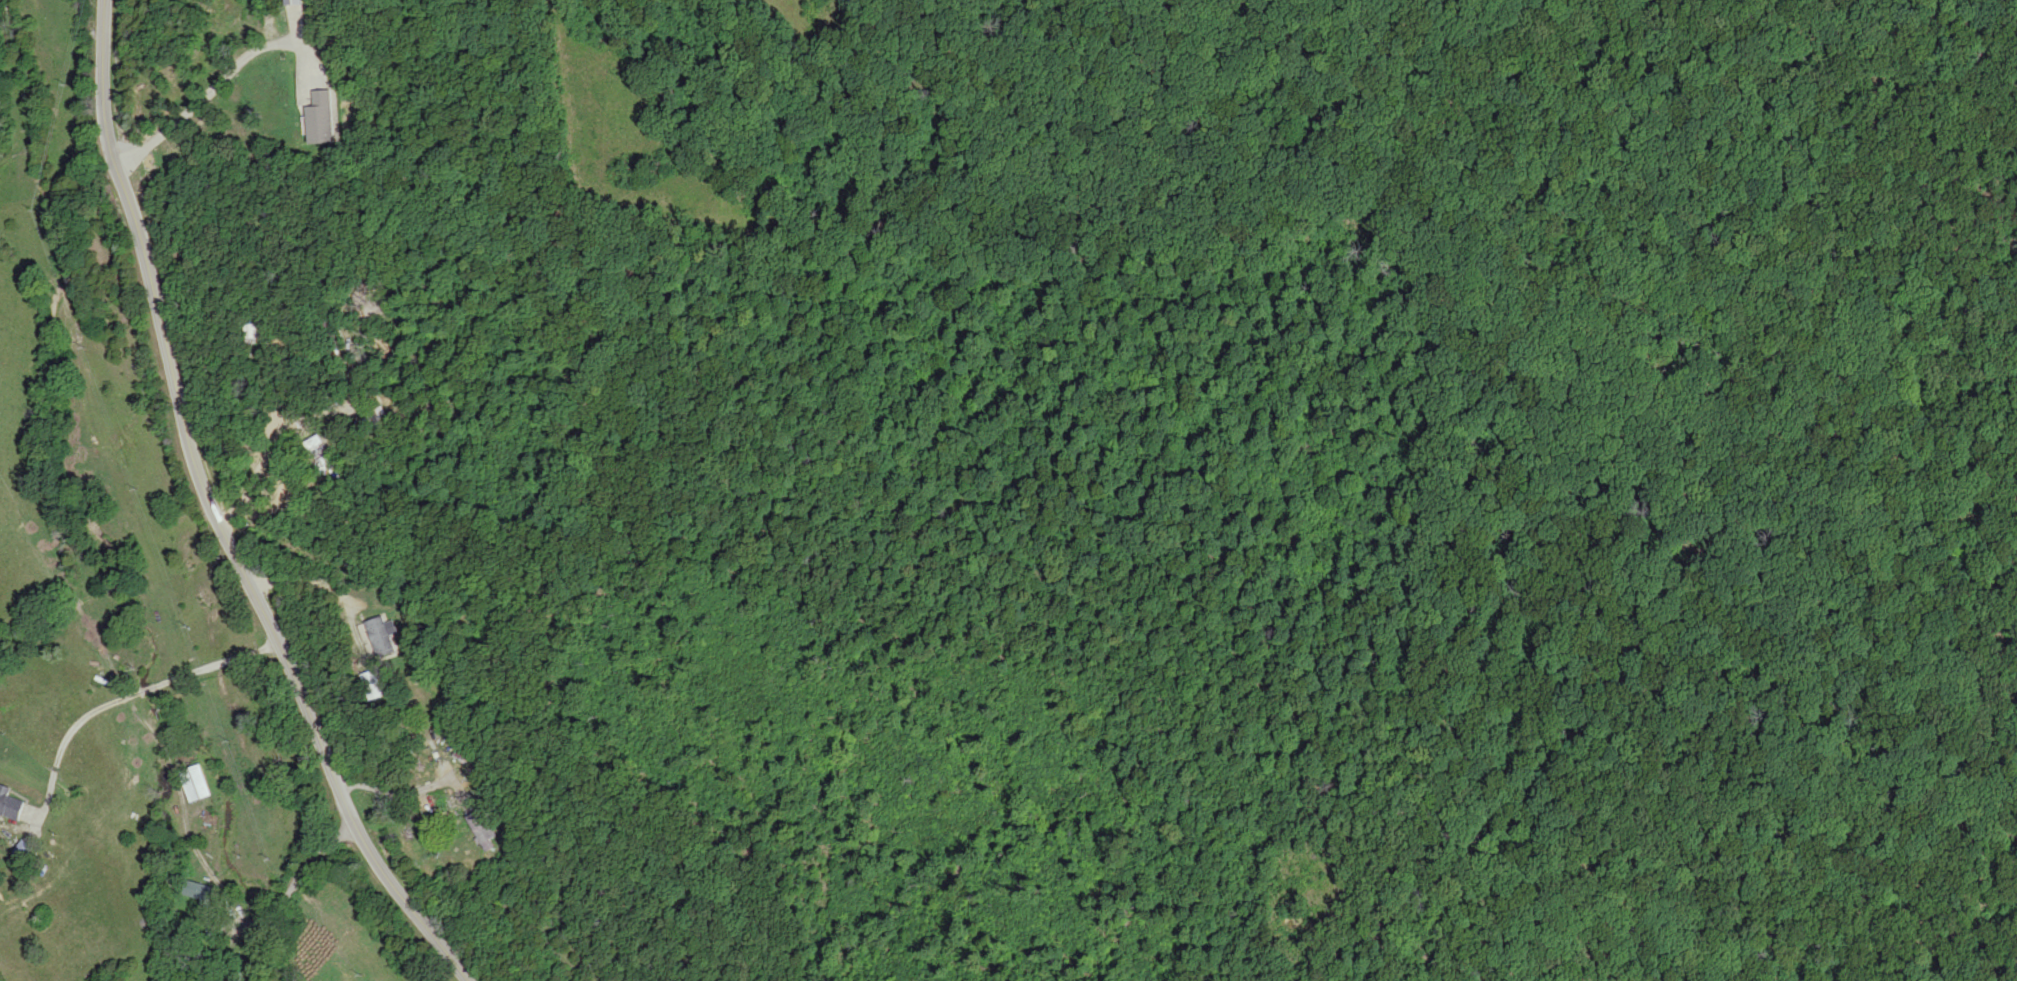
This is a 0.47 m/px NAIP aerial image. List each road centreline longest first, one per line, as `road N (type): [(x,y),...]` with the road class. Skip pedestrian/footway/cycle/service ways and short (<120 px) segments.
road 1 (tertiary): [(465,980),(365,844),(292,668),(201,483),(157,295),(106,131),(107,0)]
road 2 (residential): [(512,349),(395,349),(311,371),(172,378)]

